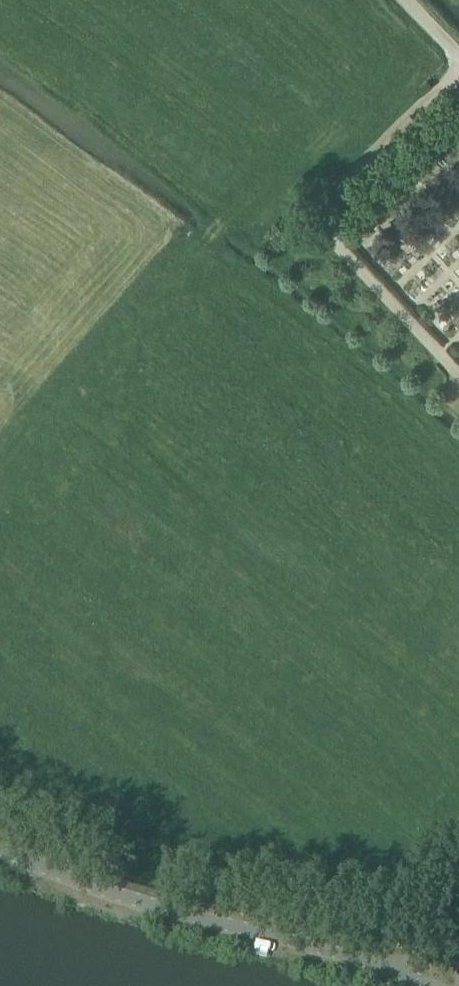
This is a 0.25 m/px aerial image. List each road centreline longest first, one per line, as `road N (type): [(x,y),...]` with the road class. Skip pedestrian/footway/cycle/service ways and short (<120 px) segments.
road 1 (track): [(458,374),(335,239),(325,211),(333,193),(458,72)]
road 2 (unclassified): [(384,967),(176,914),(0,856)]

